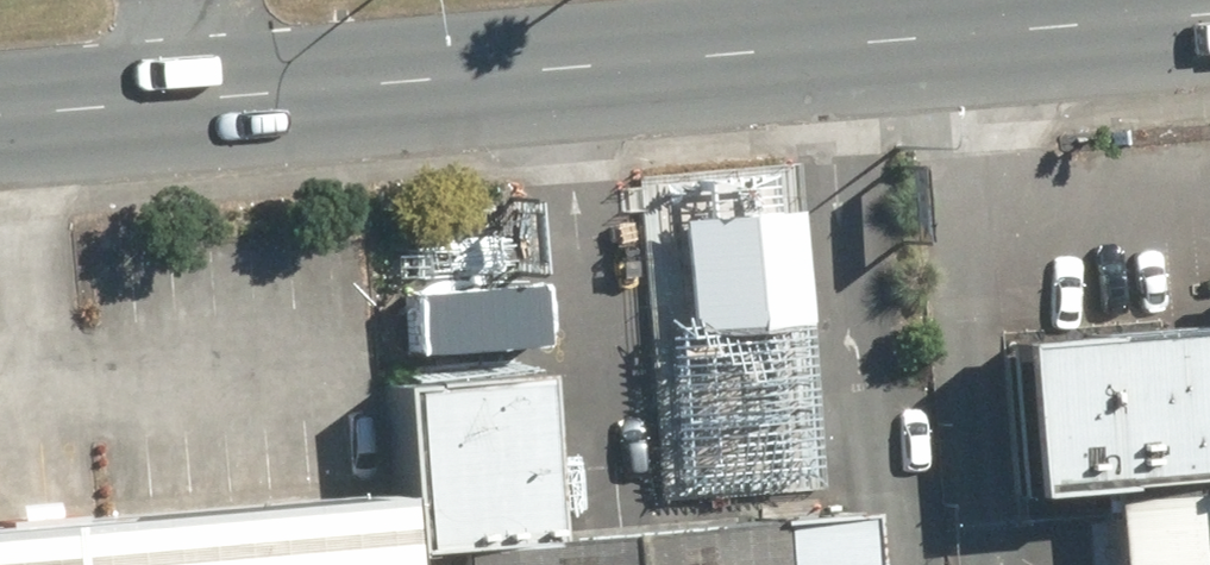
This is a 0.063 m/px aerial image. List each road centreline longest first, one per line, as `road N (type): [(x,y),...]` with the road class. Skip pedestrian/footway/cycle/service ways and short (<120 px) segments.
road 1 (primary): [(1007,27),(179,95)]
road 2 (primary): [(1209,11),(1007,27)]
road 3 (primary): [(179,95),(0,110)]

